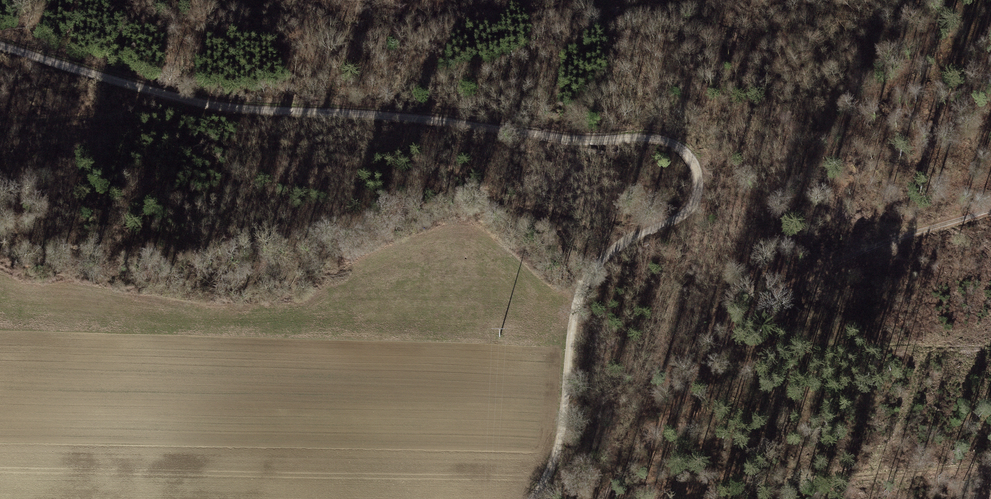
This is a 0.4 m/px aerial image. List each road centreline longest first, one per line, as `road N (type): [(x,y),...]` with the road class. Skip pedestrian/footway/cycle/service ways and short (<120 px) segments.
road 1 (track): [(0,41),(157,91),(244,107),(676,141),(696,160),(700,181),(692,209),(620,244),(586,275),(552,448),(527,498)]
road 2 (track): [(990,469),(606,490)]
road 3 (track): [(677,404),(760,308),(822,272),(990,209)]
road 4 (track): [(147,88),(102,109),(0,125)]
road 5 (track): [(596,498),(677,404)]

